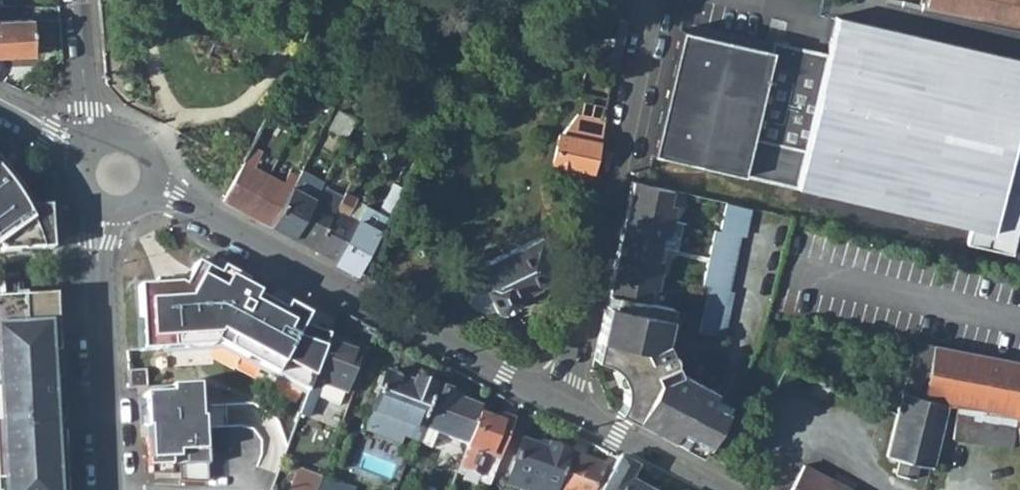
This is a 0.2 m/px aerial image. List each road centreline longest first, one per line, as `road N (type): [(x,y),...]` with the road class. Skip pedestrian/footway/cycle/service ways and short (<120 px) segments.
road 1 (residential): [(150,191),(557,402)]
road 2 (residential): [(557,402),(575,354),(649,3)]
road 3 (residential): [(112,489),(98,241),(107,207)]
road 4 (residential): [(557,402),(717,489)]
road 5 (residential): [(99,142),(82,0)]

